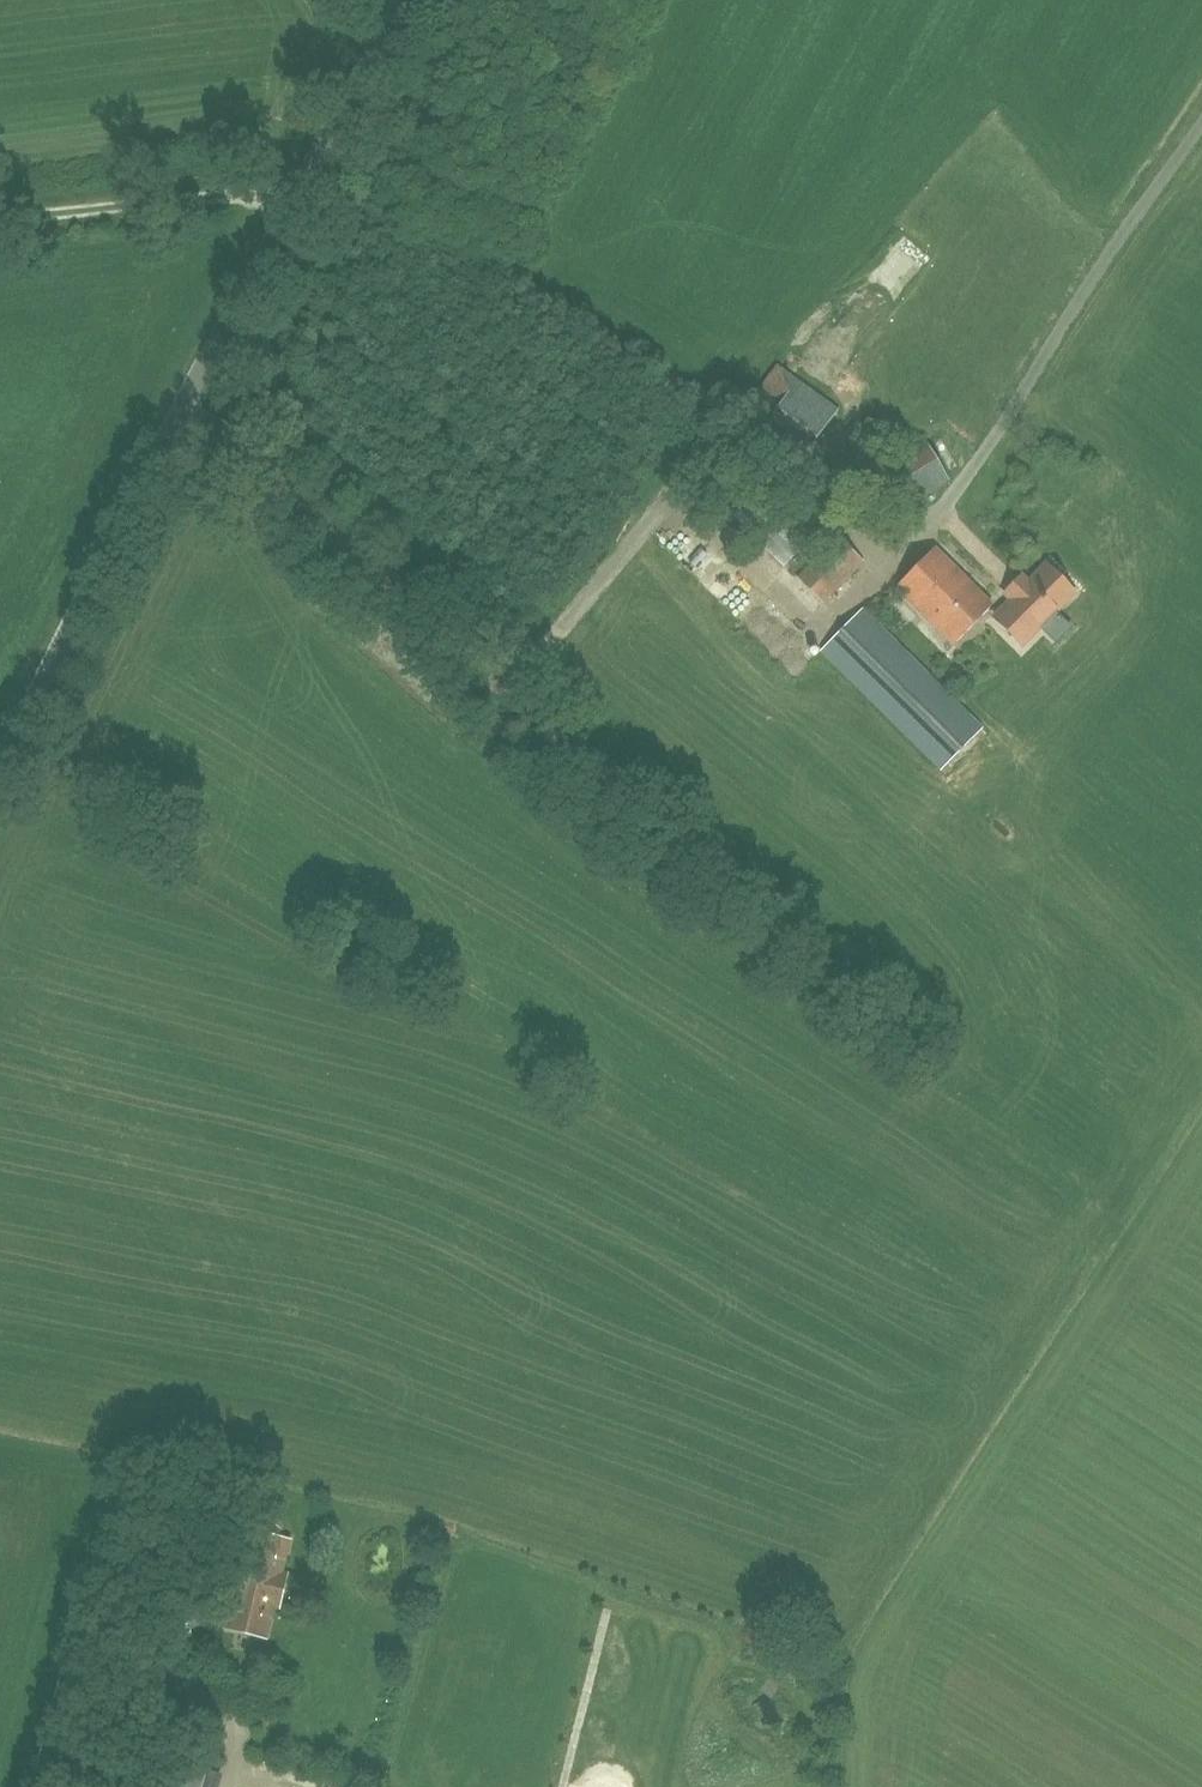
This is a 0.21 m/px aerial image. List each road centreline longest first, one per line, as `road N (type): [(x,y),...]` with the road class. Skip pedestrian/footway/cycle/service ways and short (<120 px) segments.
road 1 (unclassified): [(0,779),(187,409),(408,0)]

